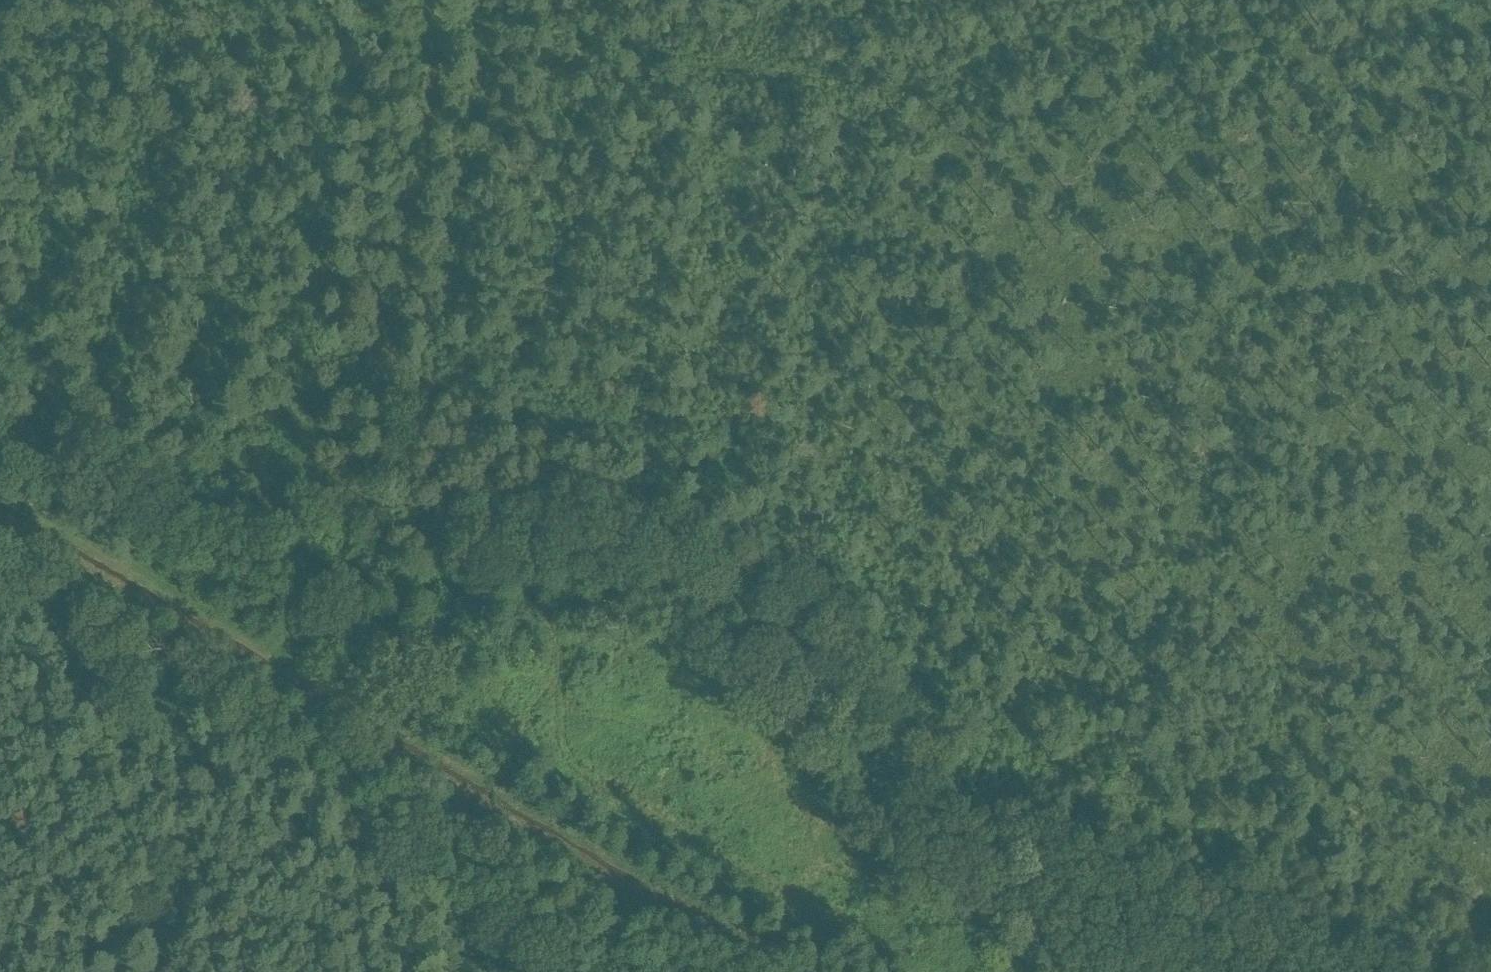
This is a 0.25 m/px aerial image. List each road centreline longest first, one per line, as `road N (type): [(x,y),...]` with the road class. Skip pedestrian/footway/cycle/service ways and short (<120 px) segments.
road 1 (track): [(829,971),(0,480)]

